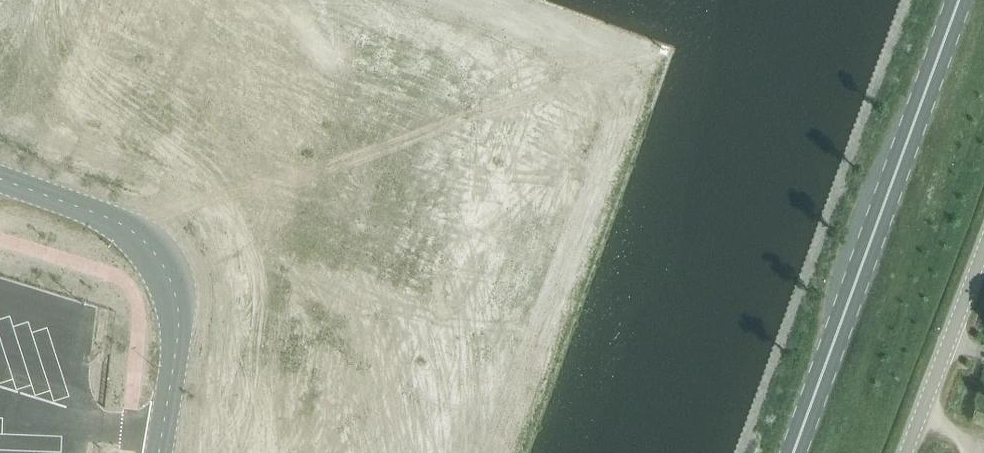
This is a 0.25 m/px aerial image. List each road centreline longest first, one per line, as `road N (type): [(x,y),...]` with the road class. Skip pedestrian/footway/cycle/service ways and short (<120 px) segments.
road 1 (primary): [(797,452),(962,0)]
road 2 (tertiary): [(158,452),(175,328),(165,273),(148,247),(109,222),(0,184)]
road 3 (unclassified): [(908,452),(983,246)]
road 4 (unclassified): [(642,71),(444,0)]

